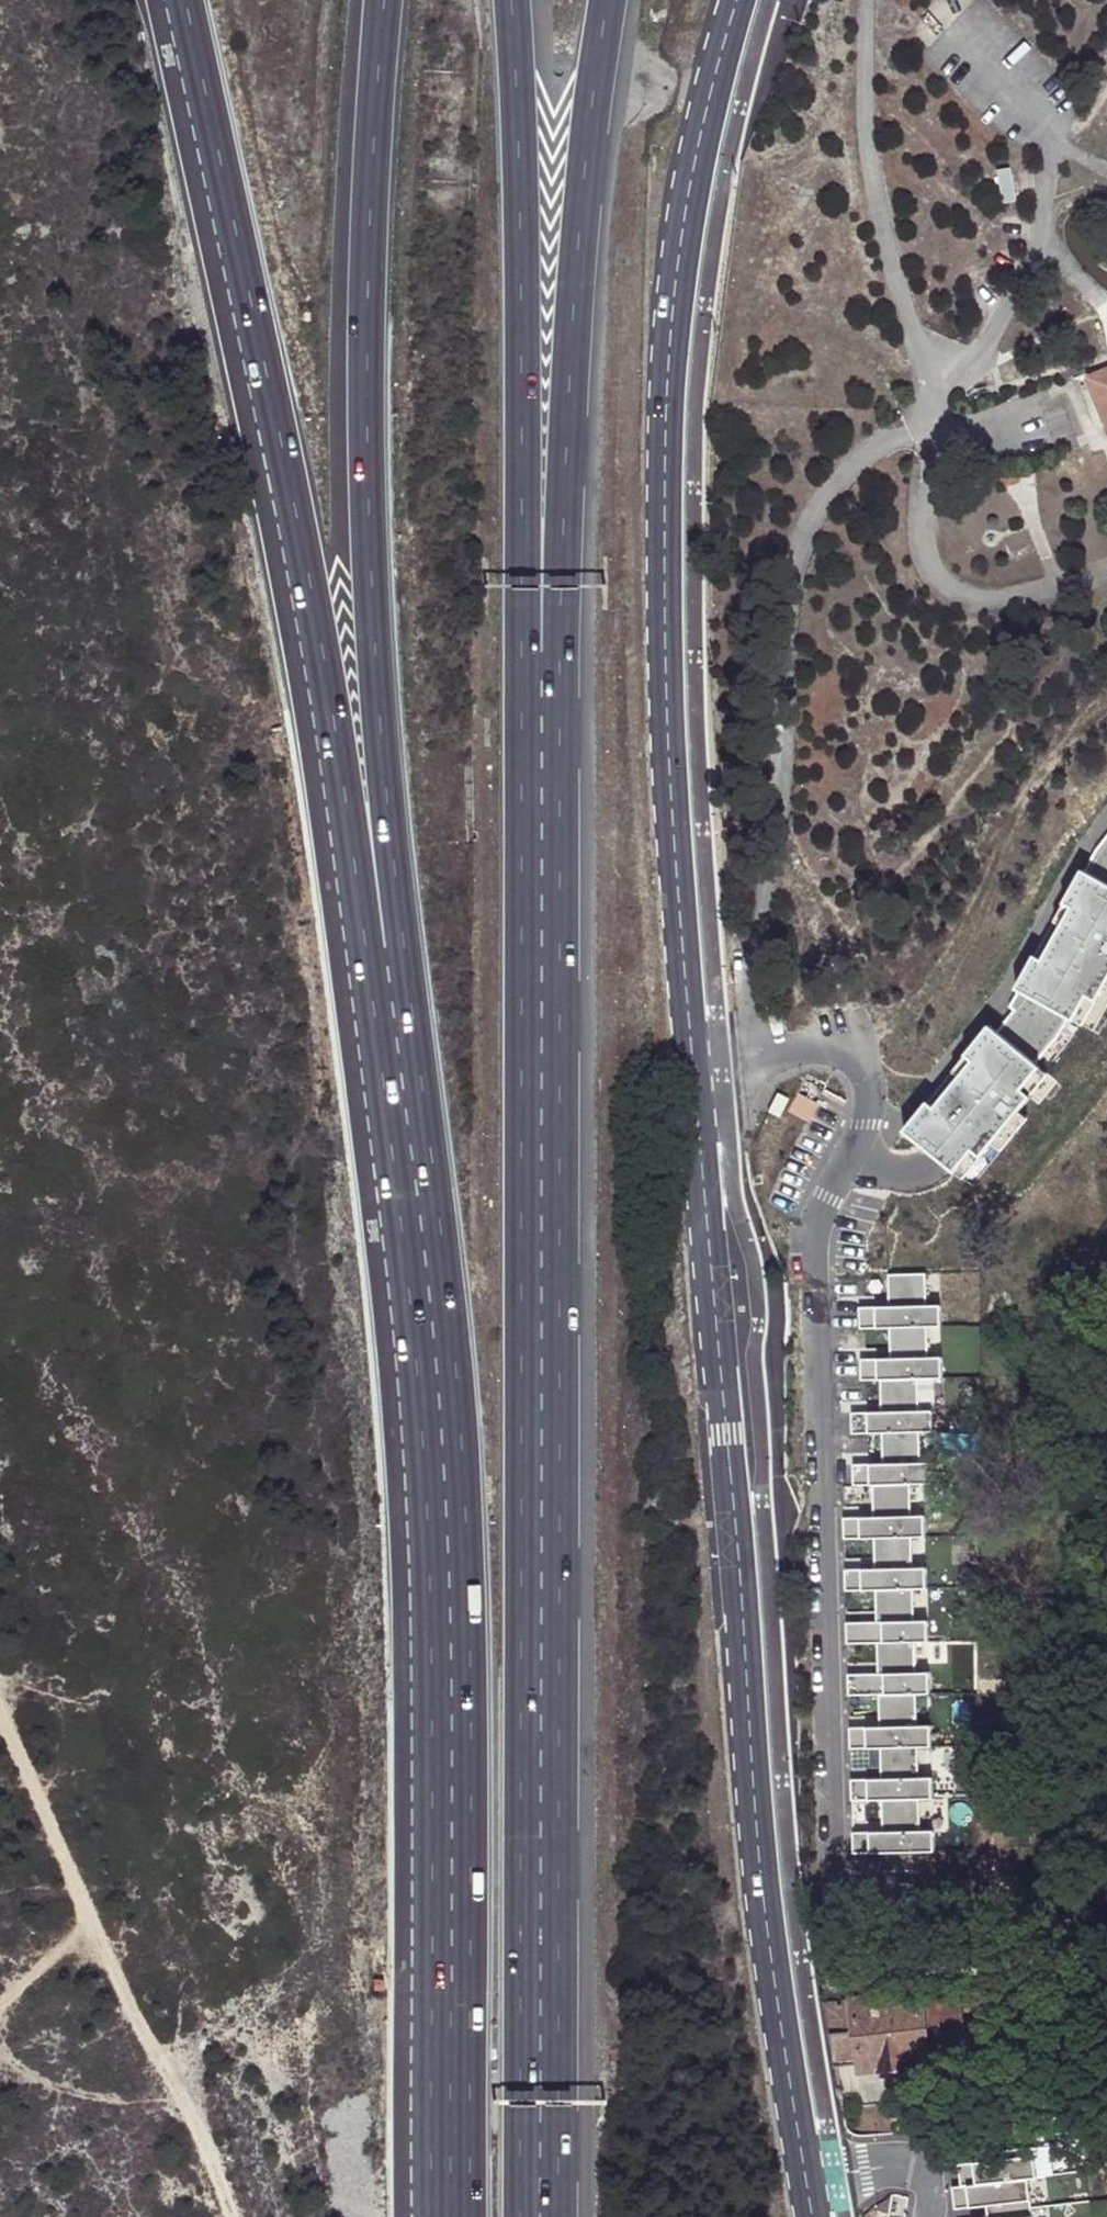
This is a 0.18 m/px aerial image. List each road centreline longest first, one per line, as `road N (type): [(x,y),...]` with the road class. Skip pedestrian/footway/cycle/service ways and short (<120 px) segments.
road 1 (tertiary): [(737,0),(692,124),(669,255),(659,370),(661,539),(747,1808),(806,2216)]
road 2 (tertiary): [(843,2216),(773,1801),(692,474),(710,188),(766,0)]
road 3 (motorway): [(535,2216),(543,814)]
road 4 (motorway): [(389,1038),(439,1448),(448,2216)]
road 5 (motorway): [(174,0),(304,590),(389,1038)]
road 6 (motorway): [(384,0),(366,366),(389,1038)]
road 7 (motorway): [(543,814),(576,264),(607,0)]
road 8 (motorway): [(543,814),(523,544),(512,0)]
road 9 (track): [(0,1697),(88,1927),(170,2081),(223,2216)]
road 10 (track): [(88,1927),(0,2011)]

